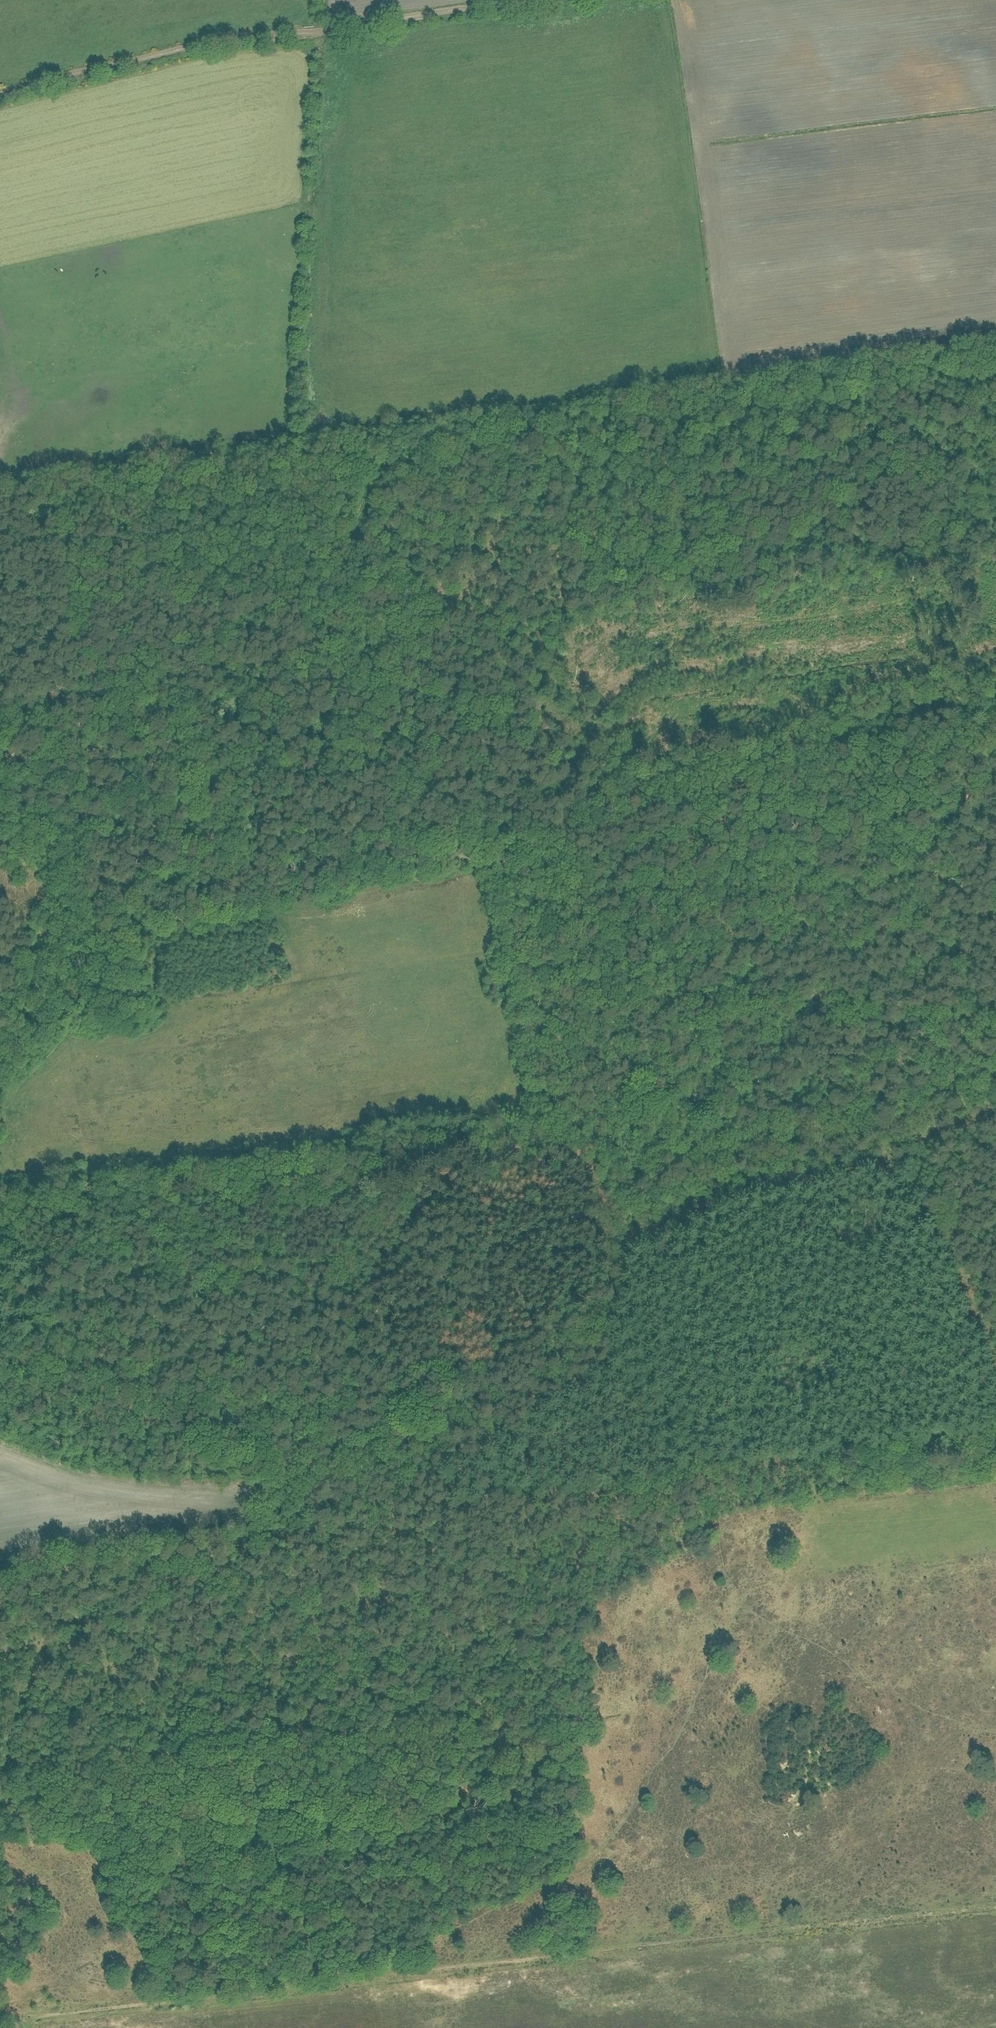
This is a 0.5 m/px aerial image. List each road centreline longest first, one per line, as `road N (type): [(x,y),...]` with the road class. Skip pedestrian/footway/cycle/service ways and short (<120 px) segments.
road 1 (track): [(0,93),(186,51),(527,0)]
road 2 (track): [(639,790),(781,746),(867,704),(953,685)]
road 3 (track): [(230,878),(301,886),(445,859),(493,859)]
road 4 (track): [(0,754),(60,789),(127,806),(145,823)]

